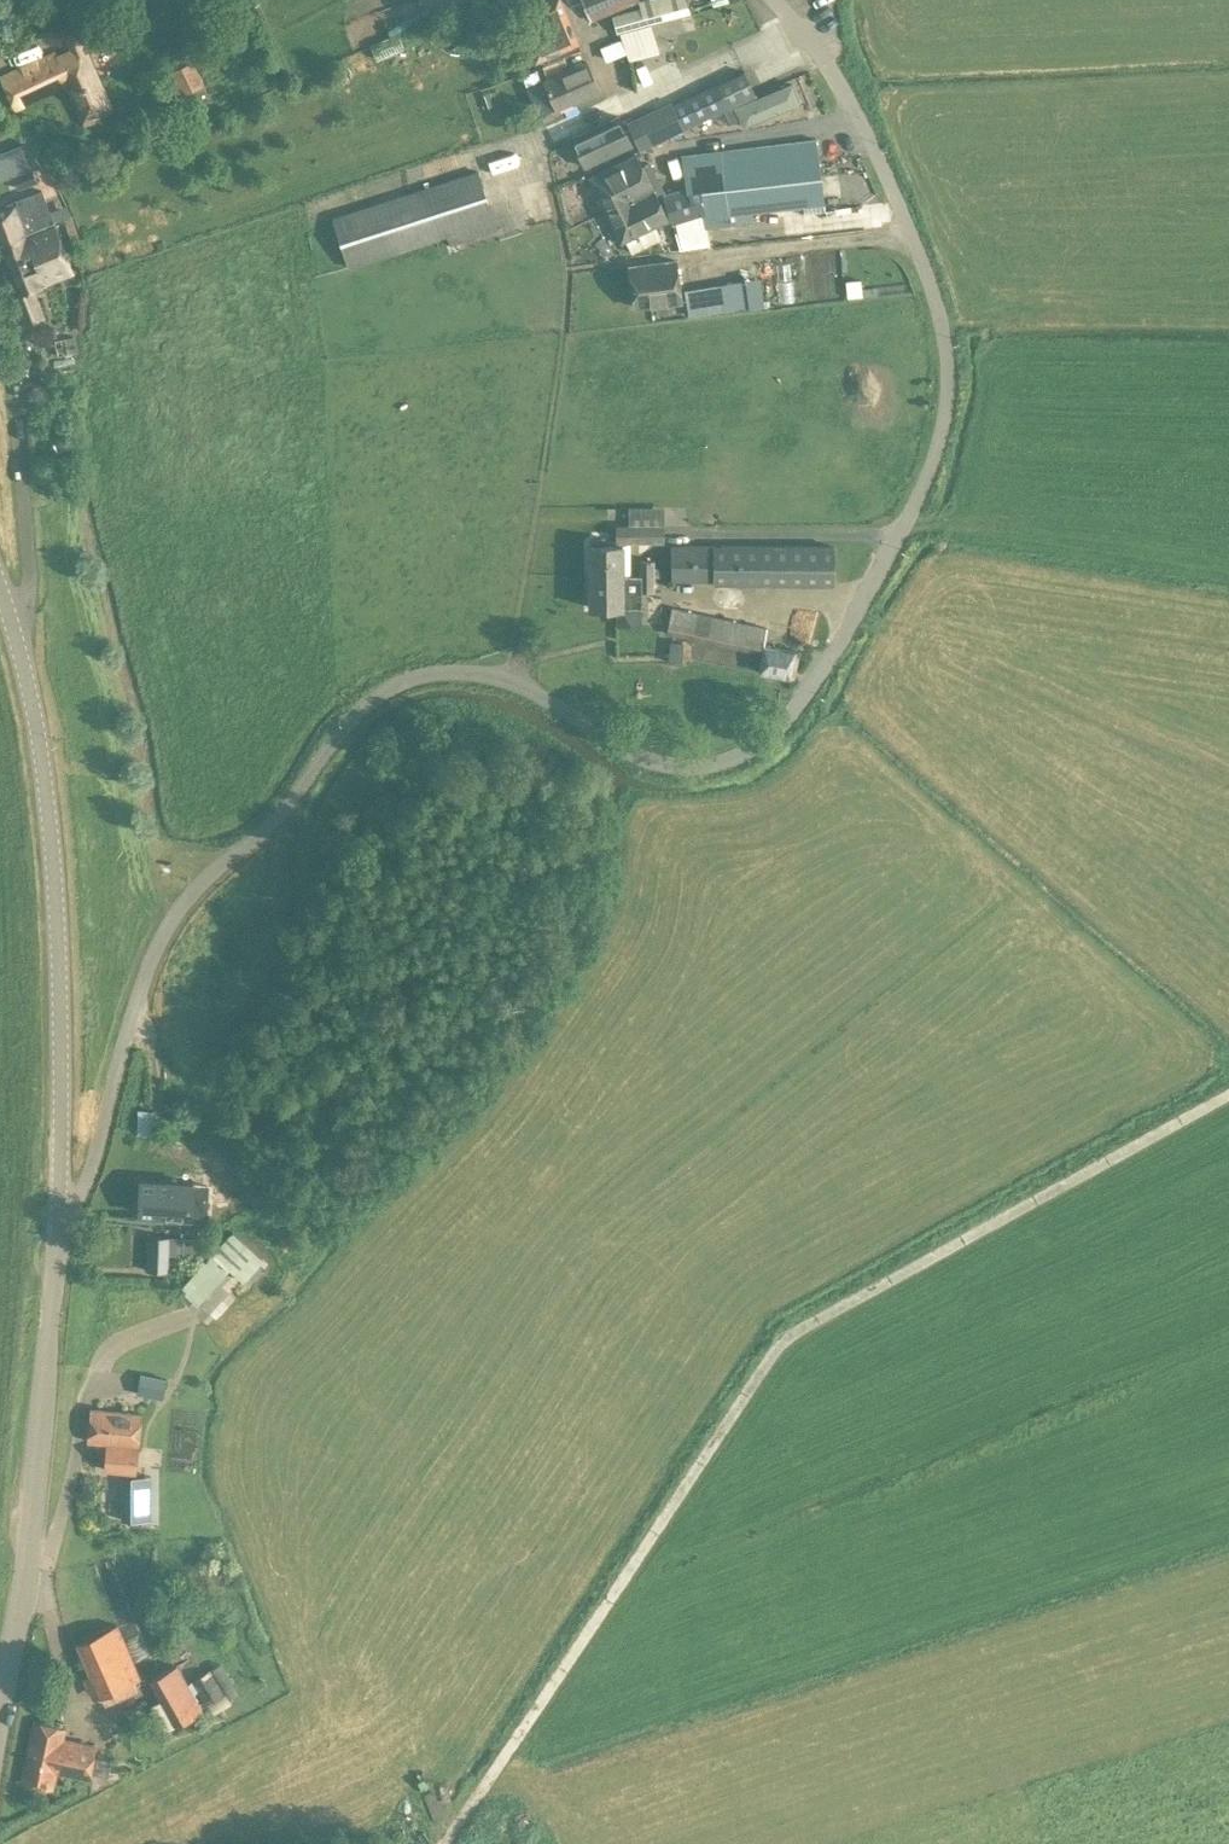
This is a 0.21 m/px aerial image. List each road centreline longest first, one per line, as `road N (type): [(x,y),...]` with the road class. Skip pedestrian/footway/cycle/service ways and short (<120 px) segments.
road 1 (unclassified): [(58,1232),(89,1178),(140,998),(171,926),(197,890),(291,806),(374,702),(416,679),(487,675),(534,693),(638,757),(711,767),(773,736),(849,630),(932,467),(949,404),(950,360),(938,302),(883,167),(827,66),(775,0)]
road 2 (tertiary): [(58,1232),(63,1096),(53,835),(33,699),(0,585)]
road 3 (tertiary): [(0,1722),(32,1535),(58,1232)]
road 4 (track): [(492,156),(799,30)]
road 5 (track): [(677,536),(899,538)]

